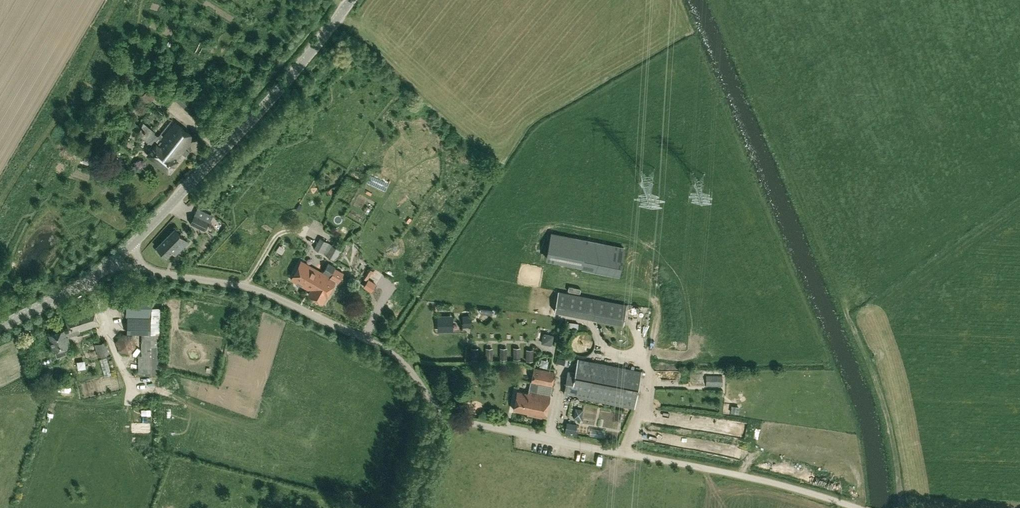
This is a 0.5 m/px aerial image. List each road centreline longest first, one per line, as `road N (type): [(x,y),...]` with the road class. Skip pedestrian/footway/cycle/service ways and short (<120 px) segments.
road 1 (unclassified): [(439,413),(418,376),(382,345),(258,290),(148,269)]
road 2 (tertiary): [(135,241),(348,0)]
road 3 (track): [(858,507),(632,455)]
road 4 (unclassified): [(632,455),(439,413)]

